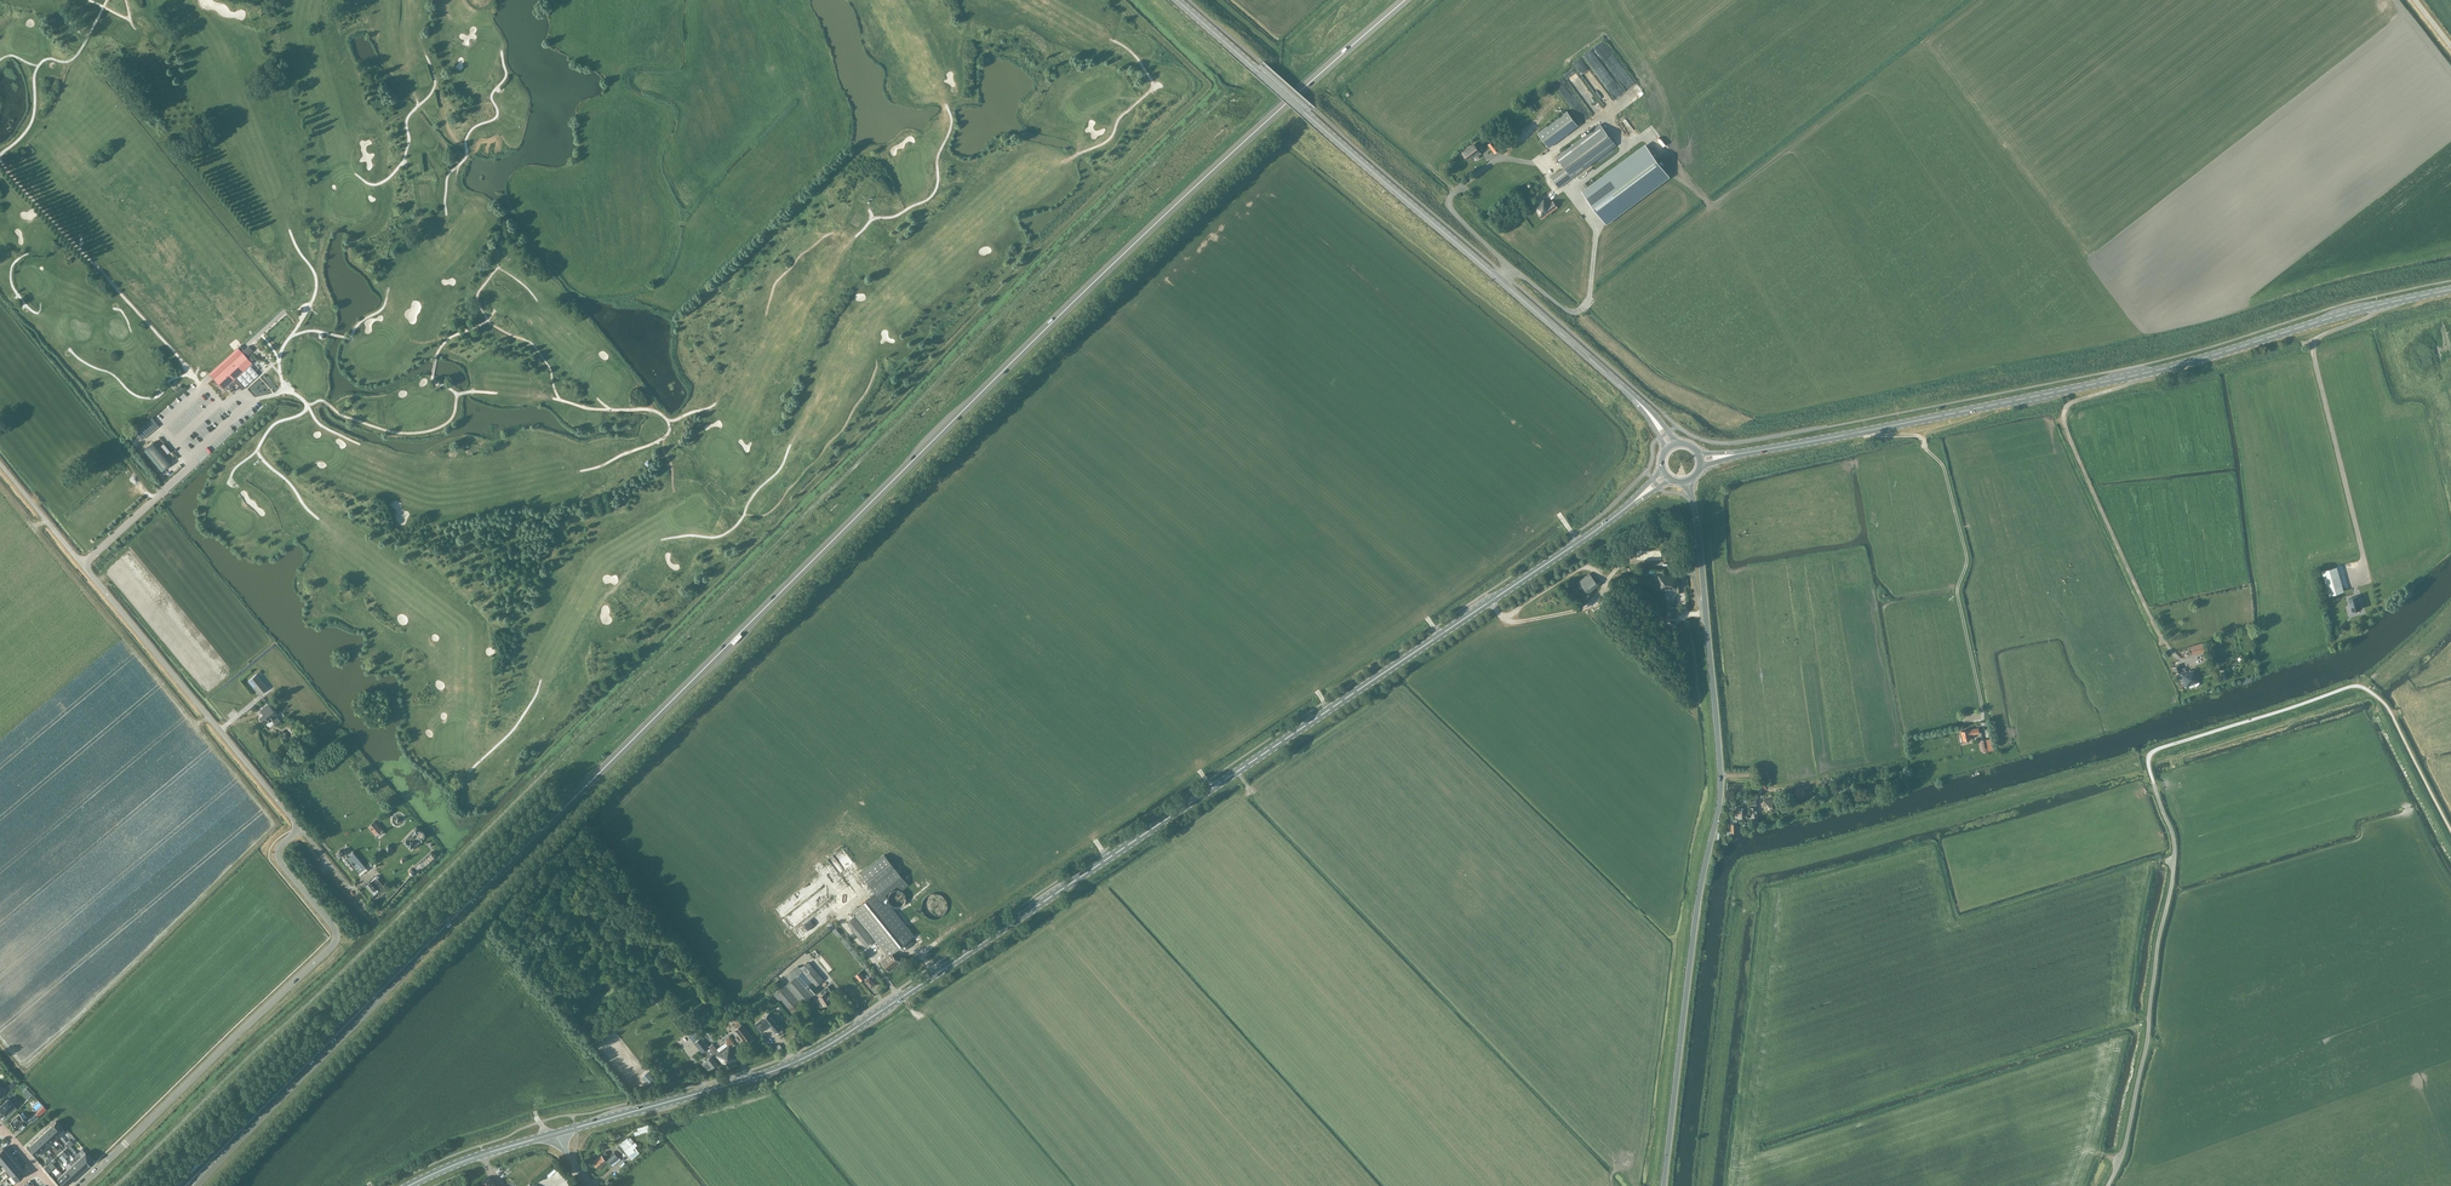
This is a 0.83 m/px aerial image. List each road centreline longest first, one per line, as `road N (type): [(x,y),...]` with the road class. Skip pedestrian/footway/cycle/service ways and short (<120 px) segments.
road 1 (trunk): [(229,1142),(1118,261),(1405,0)]
road 2 (primary): [(555,1133),(756,1077),(837,1040),(1637,501)]
road 3 (primary): [(1734,454),(2152,372),(2450,289)]
road 4 (tertiary): [(1663,1185),(1692,940),(1721,792),(1688,482)]
road 5 (tertiary): [(1652,417),(1178,0)]
road 6 (unclassified): [(299,829),(278,858),(335,929),(335,942),(80,1185)]
road 7 (unclassified): [(299,829),(0,464)]
road 8 (unclassified): [(2108,1185),(2145,1052),(2173,876),(2174,838),(2153,780)]
road 9 (primary): [(409,1185),(555,1133)]

